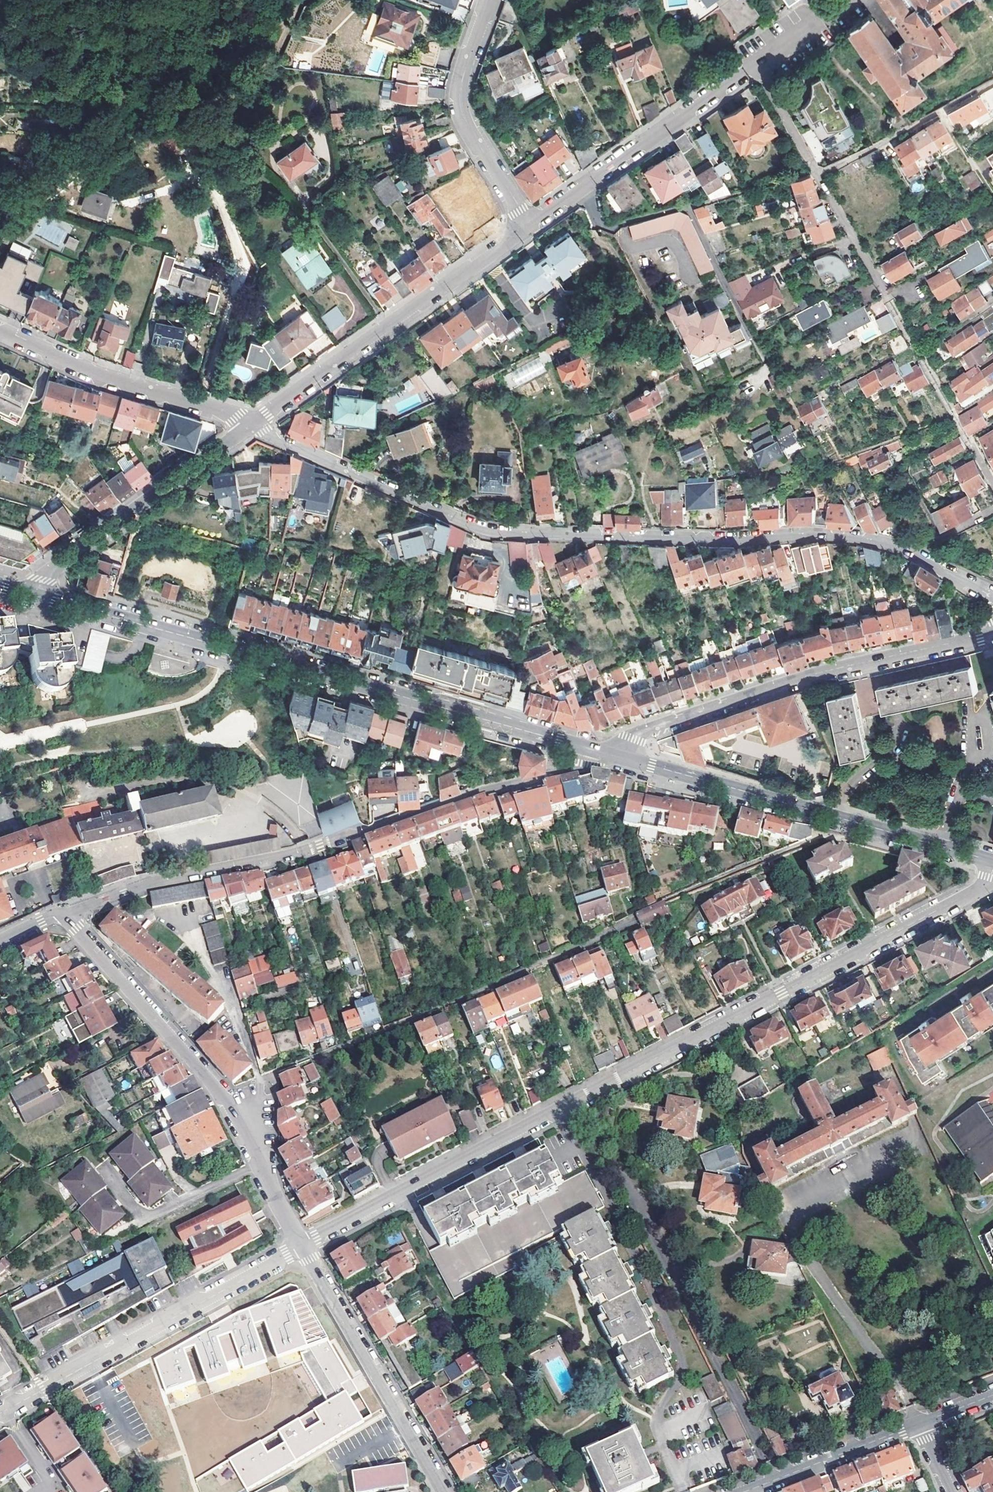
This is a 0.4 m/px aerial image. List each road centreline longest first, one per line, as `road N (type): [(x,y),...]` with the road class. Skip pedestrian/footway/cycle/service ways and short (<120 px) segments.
road 1 (residential): [(992,869),(974,890),(301,1244)]
road 2 (residential): [(250,425),(495,533),(840,537),(914,552)]
road 3 (tertiary): [(37,595),(603,752)]
road 4 (tertiary): [(65,913),(179,876),(310,848),(578,767),(603,752)]
road 5 (tertiary): [(603,752),(783,682),(992,632)]
road 6 (tertiary): [(603,752),(992,861)]
road 7 (residential): [(527,228),(826,12)]
road 8 (residential): [(301,1244),(0,1412)]
road 9 (residential): [(250,425),(527,228)]
road 10 (residential): [(65,913),(221,1094),(261,1165)]
road 11 (residential): [(301,1244),(443,1491)]
road 12 (residential): [(37,595),(50,572),(250,425)]
road 13 (residential): [(0,330),(250,425)]
road 14 (residential): [(489,0),(461,107),(527,228)]
road 15 (residential): [(100,1165),(148,1216),(261,1165)]
road 16 (residential): [(743,1491),(919,1423)]

